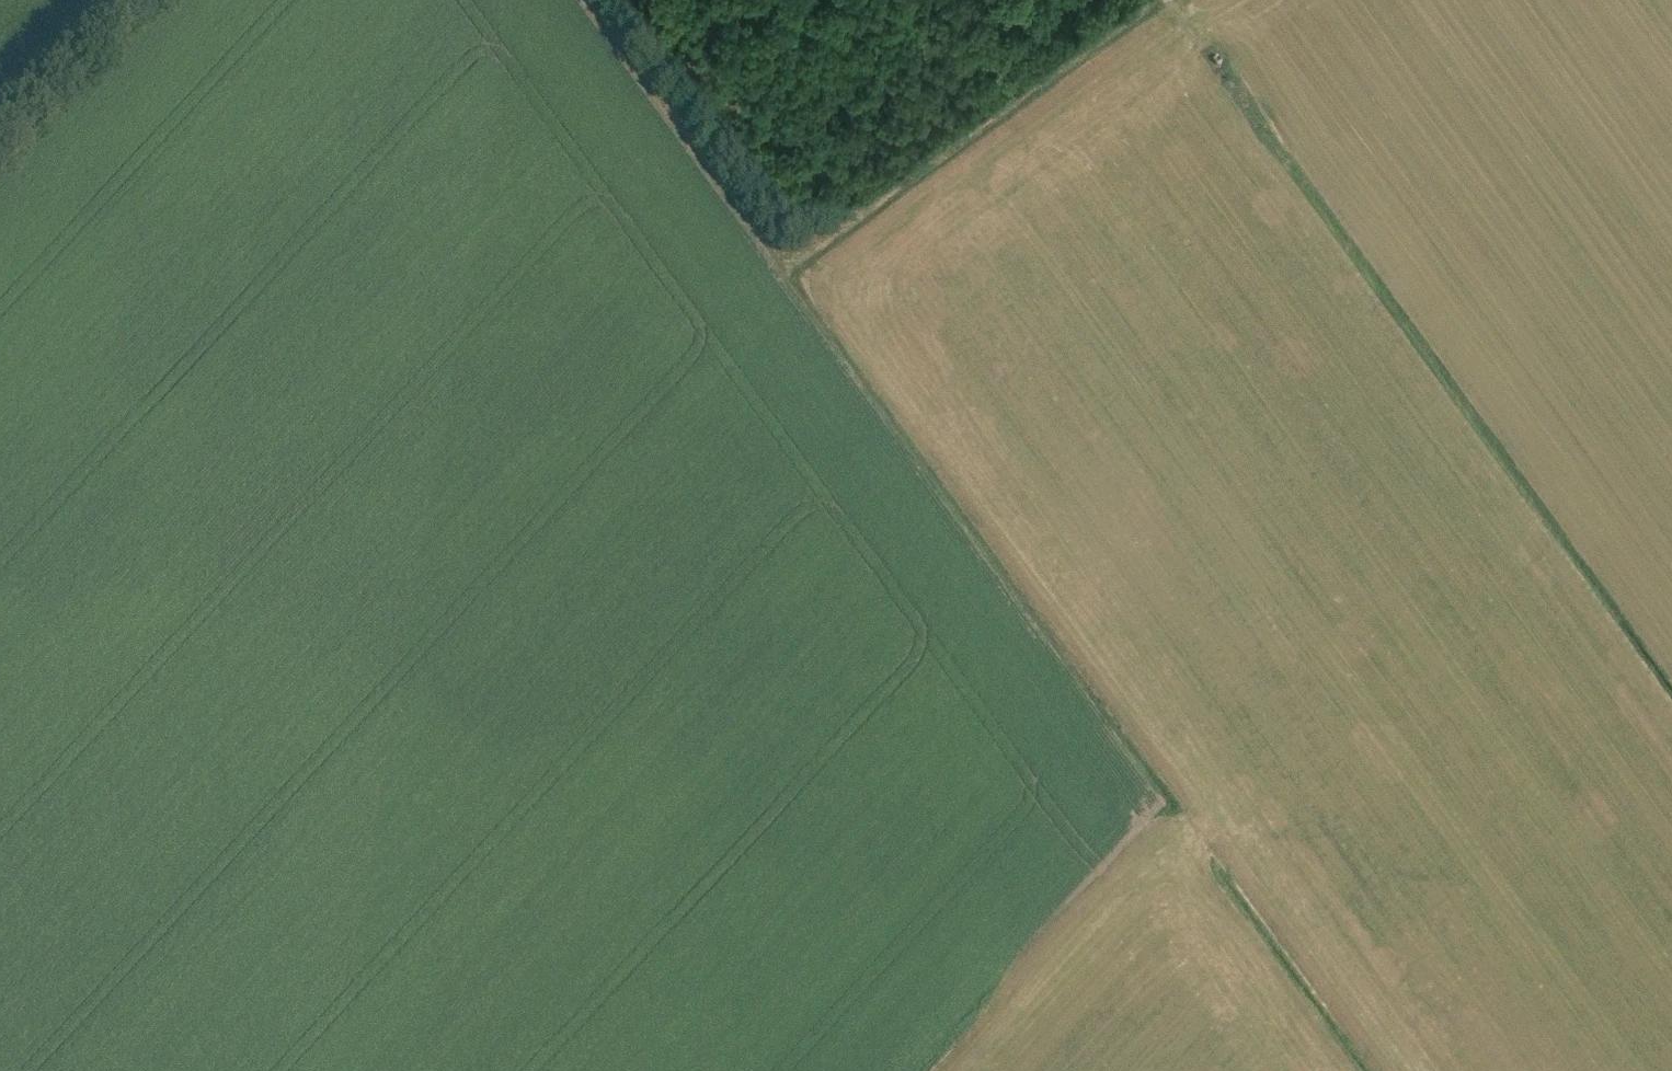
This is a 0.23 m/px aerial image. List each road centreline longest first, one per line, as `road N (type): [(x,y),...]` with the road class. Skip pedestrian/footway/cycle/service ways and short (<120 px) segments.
road 1 (unclassified): [(0,130),(121,0)]

